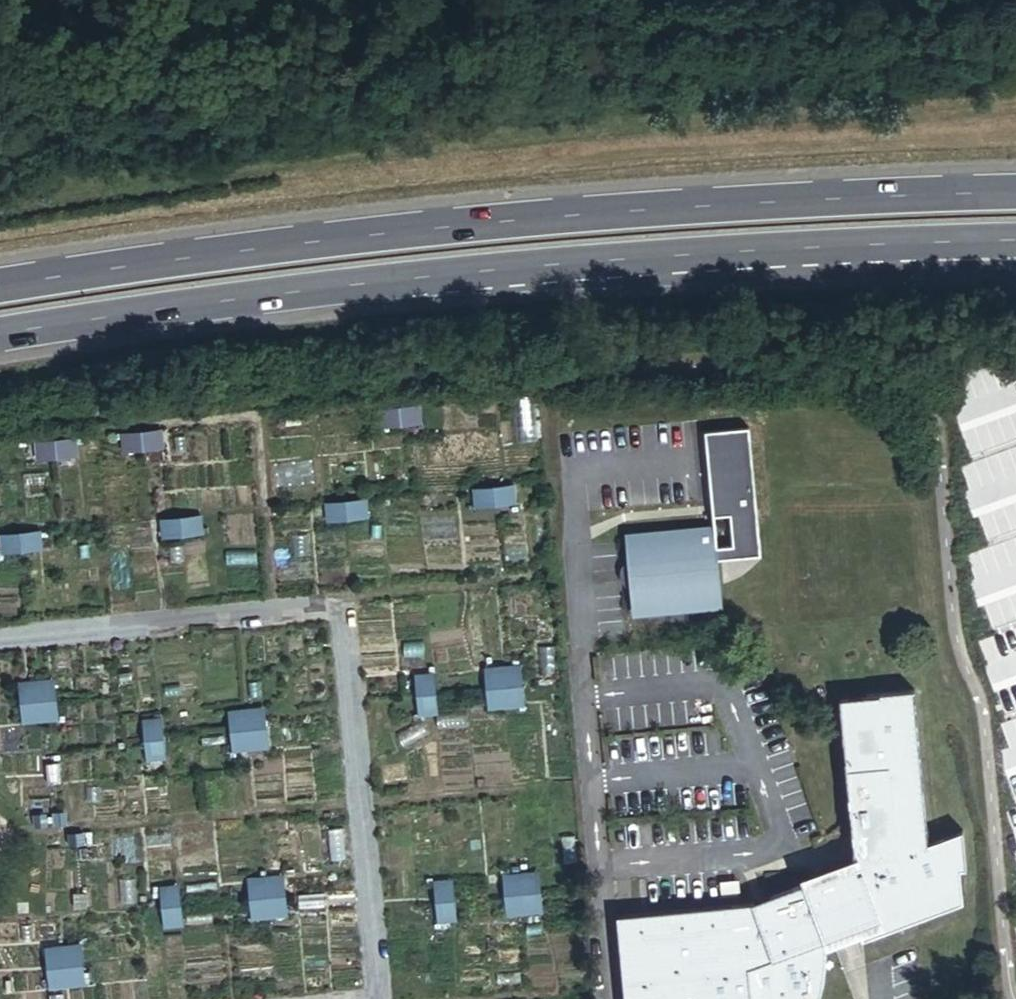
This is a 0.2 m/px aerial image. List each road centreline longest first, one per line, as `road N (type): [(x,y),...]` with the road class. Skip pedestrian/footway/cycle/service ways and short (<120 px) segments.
road 1 (trunk): [(1015,191),(653,209),(144,253),(0,278)]
road 2 (trunk): [(0,333),(487,272),(912,245)]
road 3 (track): [(527,784),(27,828)]
road 4 (track): [(277,612),(261,418)]
road 5 (track): [(341,606),(495,582)]

